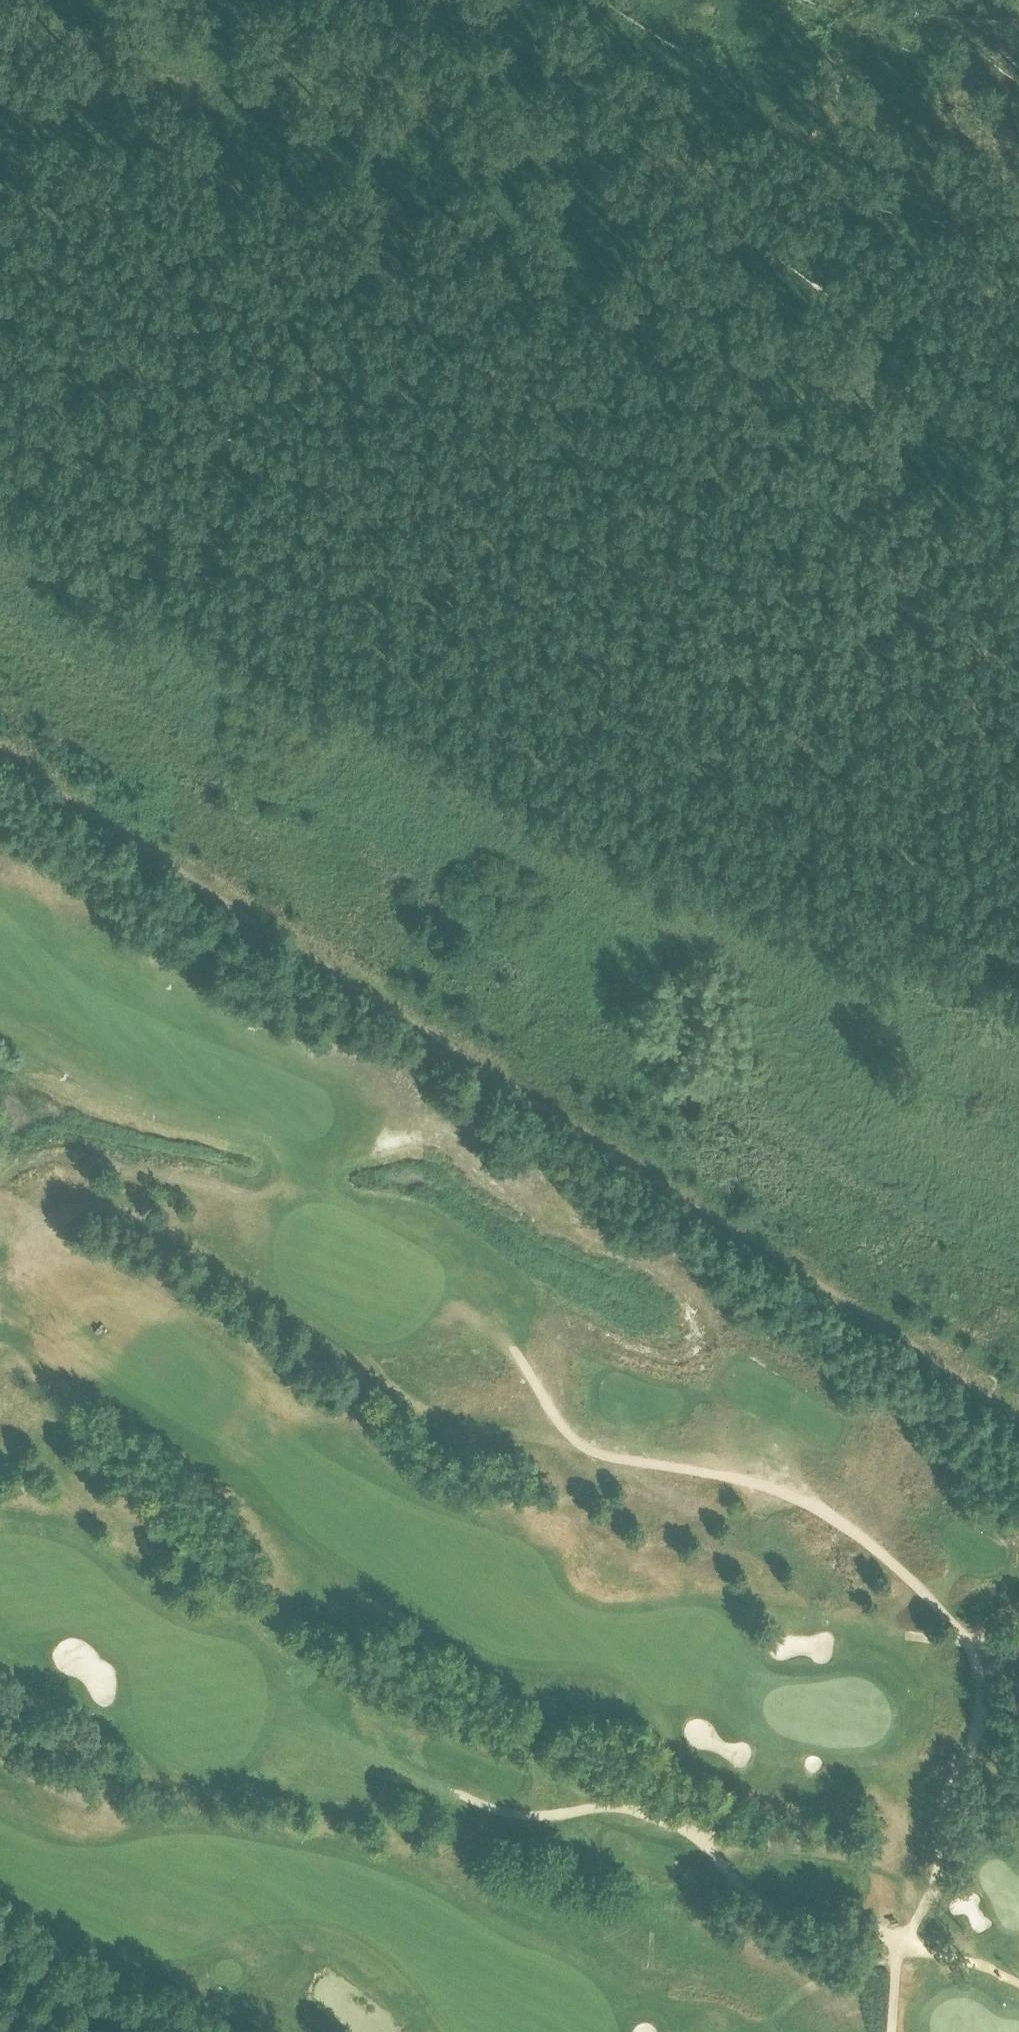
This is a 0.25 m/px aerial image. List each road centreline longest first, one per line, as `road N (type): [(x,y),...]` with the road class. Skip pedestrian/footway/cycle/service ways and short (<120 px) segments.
road 1 (track): [(1018,1423),(0,757)]
road 2 (track): [(1018,437),(676,339),(213,178),(0,84)]

